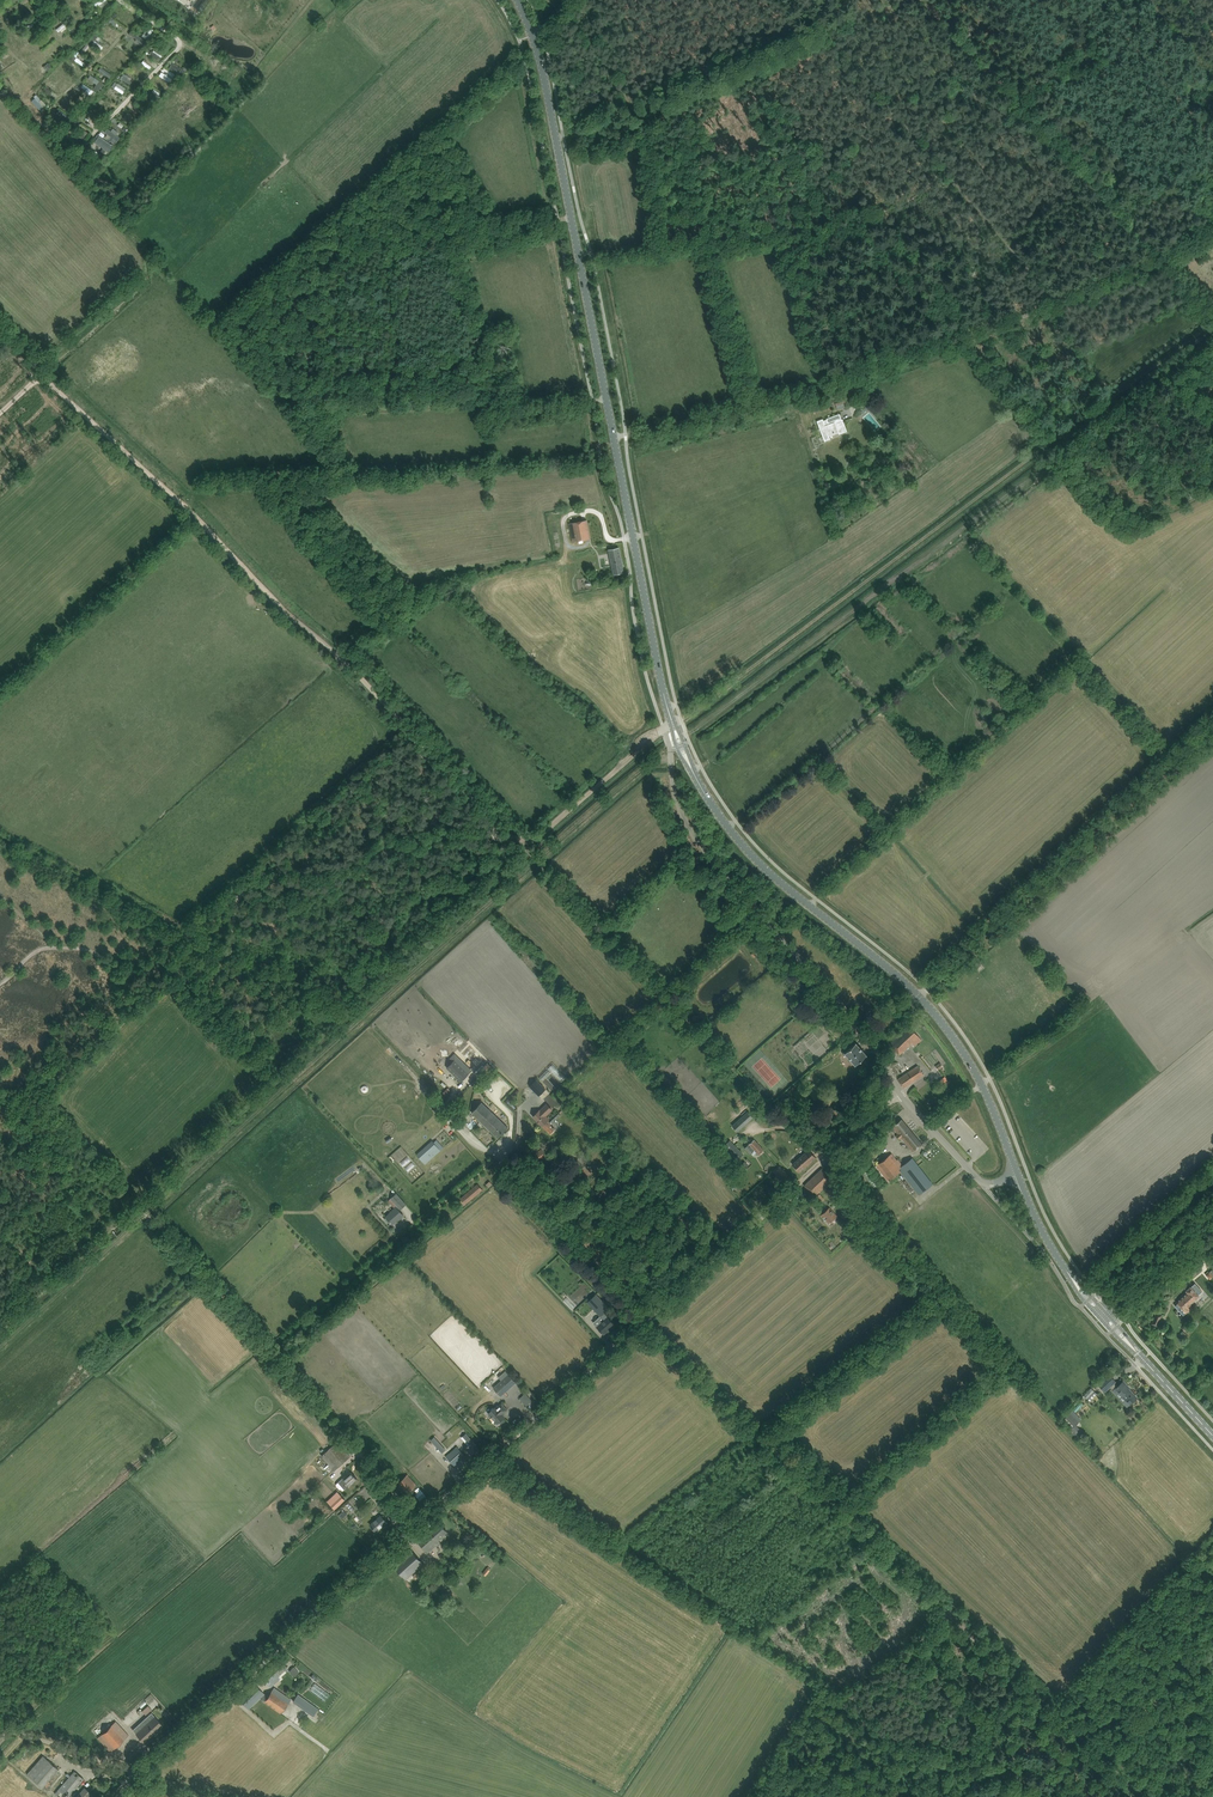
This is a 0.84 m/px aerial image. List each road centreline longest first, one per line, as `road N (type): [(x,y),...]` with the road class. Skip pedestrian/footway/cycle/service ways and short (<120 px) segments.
road 1 (secondary): [(666,702),(542,71),(518,0)]
road 2 (unclassified): [(114,1796),(639,1325)]
road 3 (track): [(1135,1796),(639,1325)]
road 4 (track): [(1212,323),(697,709)]
road 5 (track): [(152,974),(215,955),(233,929),(235,900),(254,886),(472,832),(526,844),(664,730)]
road 6 (track): [(597,441),(871,377),(1158,262)]
road 7 (secondary): [(1018,1174),(947,1027),(895,973),(758,862),(694,774)]
road 8 (unclassified): [(901,1093),(868,1041),(698,842),(676,794),(670,749)]
road 9 (track): [(419,1520),(145,1214)]
road 10 (unclassified): [(639,1325),(901,1093)]
road 11 (unclassified): [(639,1325),(503,1193),(491,1146)]
road 12 (track): [(0,1343),(145,1214)]
road 13 (unclassified): [(1018,1174),(980,1182),(901,1093)]
road 14 (unclassified): [(1104,1310),(1212,1212)]

